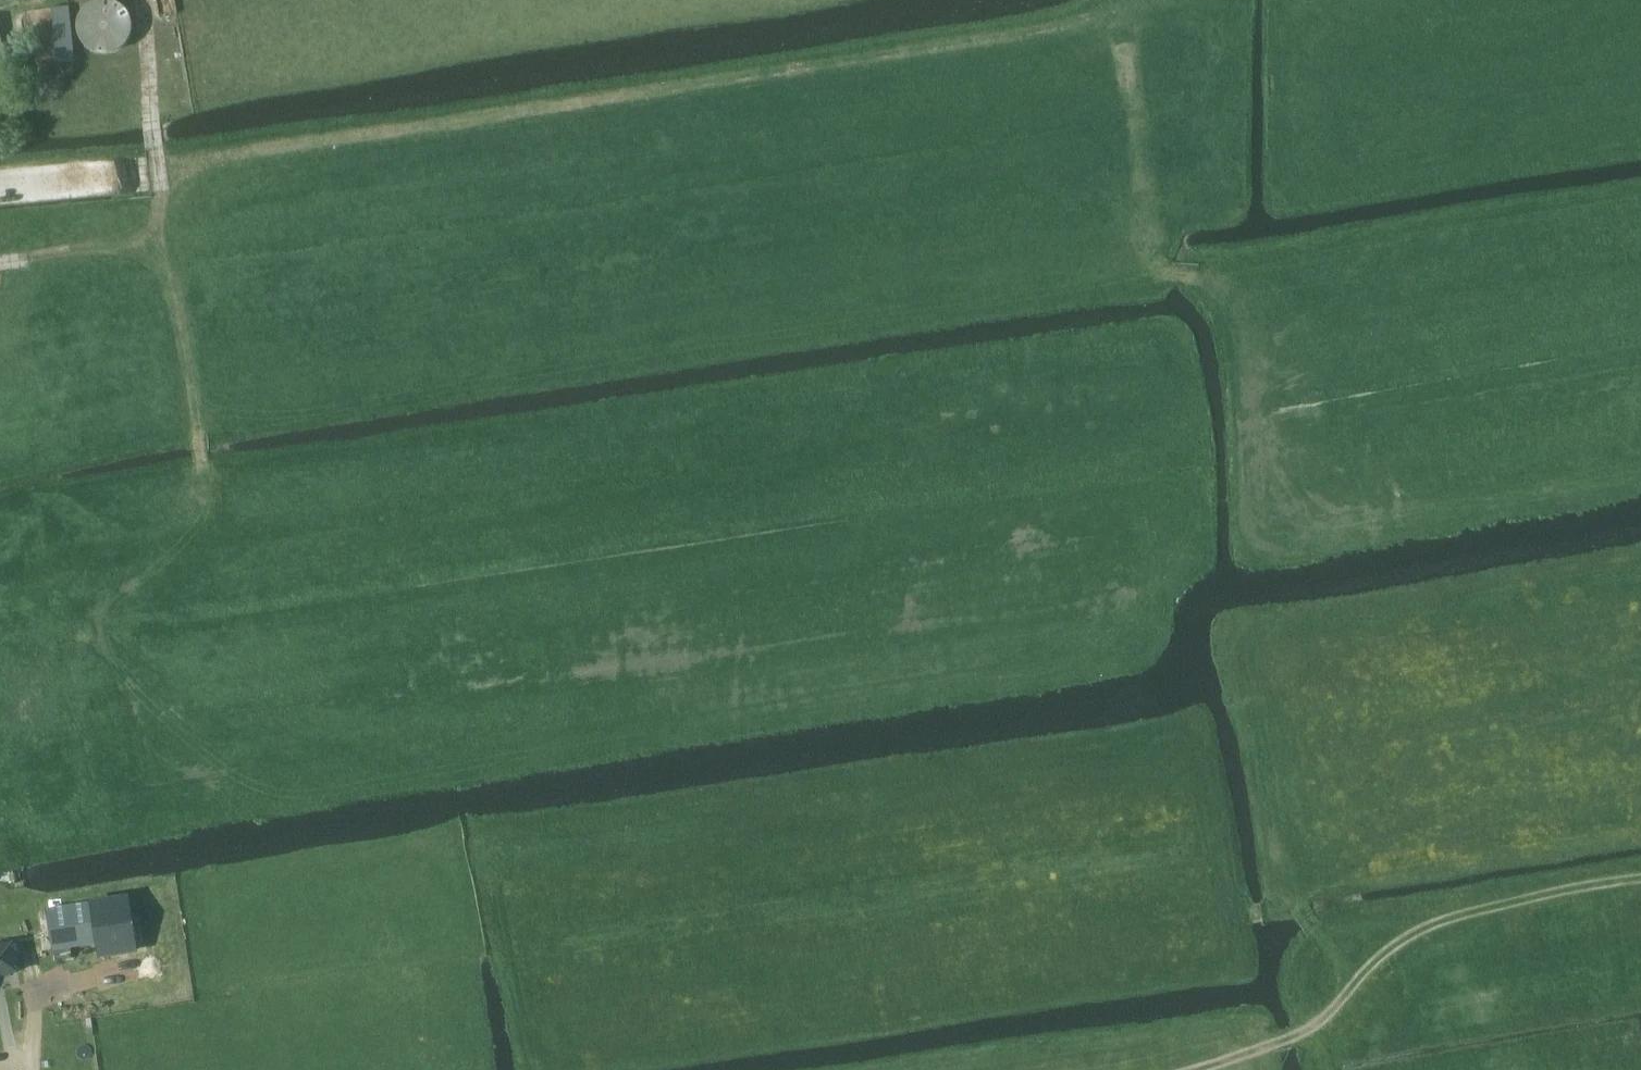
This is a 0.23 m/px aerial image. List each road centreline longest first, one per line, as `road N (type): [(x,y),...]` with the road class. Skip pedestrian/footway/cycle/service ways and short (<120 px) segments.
road 1 (track): [(1194,1069),(1307,1031),(1387,949),(1423,928),(1640,877)]

